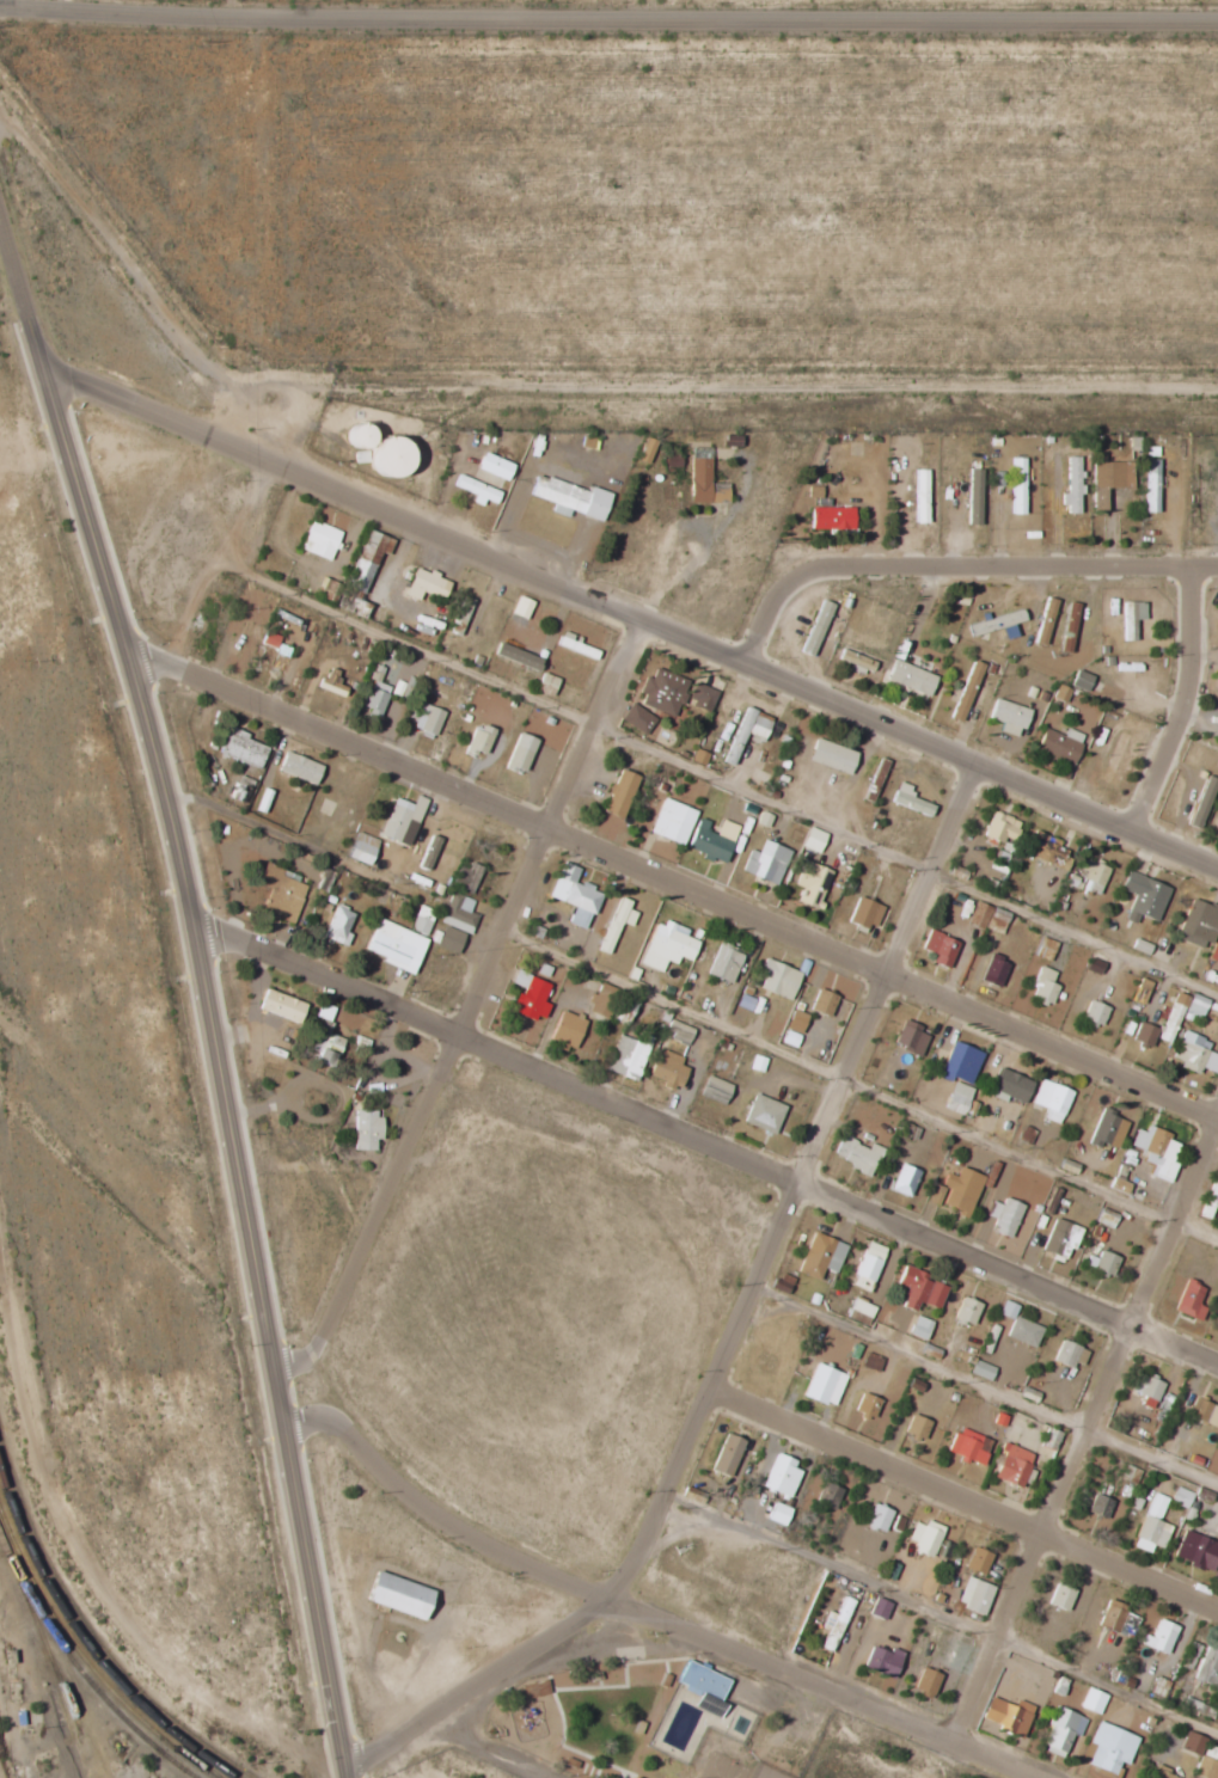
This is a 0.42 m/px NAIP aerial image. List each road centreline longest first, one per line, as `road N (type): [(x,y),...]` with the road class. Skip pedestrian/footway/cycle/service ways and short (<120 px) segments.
road 1 (residential): [(348,1777),(165,790),(0,227)]
road 2 (residential): [(1217,869),(120,397),(44,376)]
road 3 (residential): [(347,1770),(593,1601),(630,1558),(975,764)]
road 4 (residential): [(1217,21),(252,18),(0,7)]
road 5 (residential): [(1217,1115),(373,752),(130,657)]
road 6 (residential): [(1217,1373),(196,933)]
road 7 (residential): [(1022,1777),(454,1539),(365,1469),(275,1366)]
road 8 (residential): [(300,1394),(461,1049),(644,621)]
road 9 (residential): [(953,1748),(1217,1135)]
road 10 (residential): [(1217,1608),(704,1385)]
road 11 (residential): [(1217,564),(837,563),(778,595),(741,662)]
road 12 (residential): [(1130,830),(1176,735),(1194,564)]
road 13 (track): [(152,300),(49,186),(0,166)]

